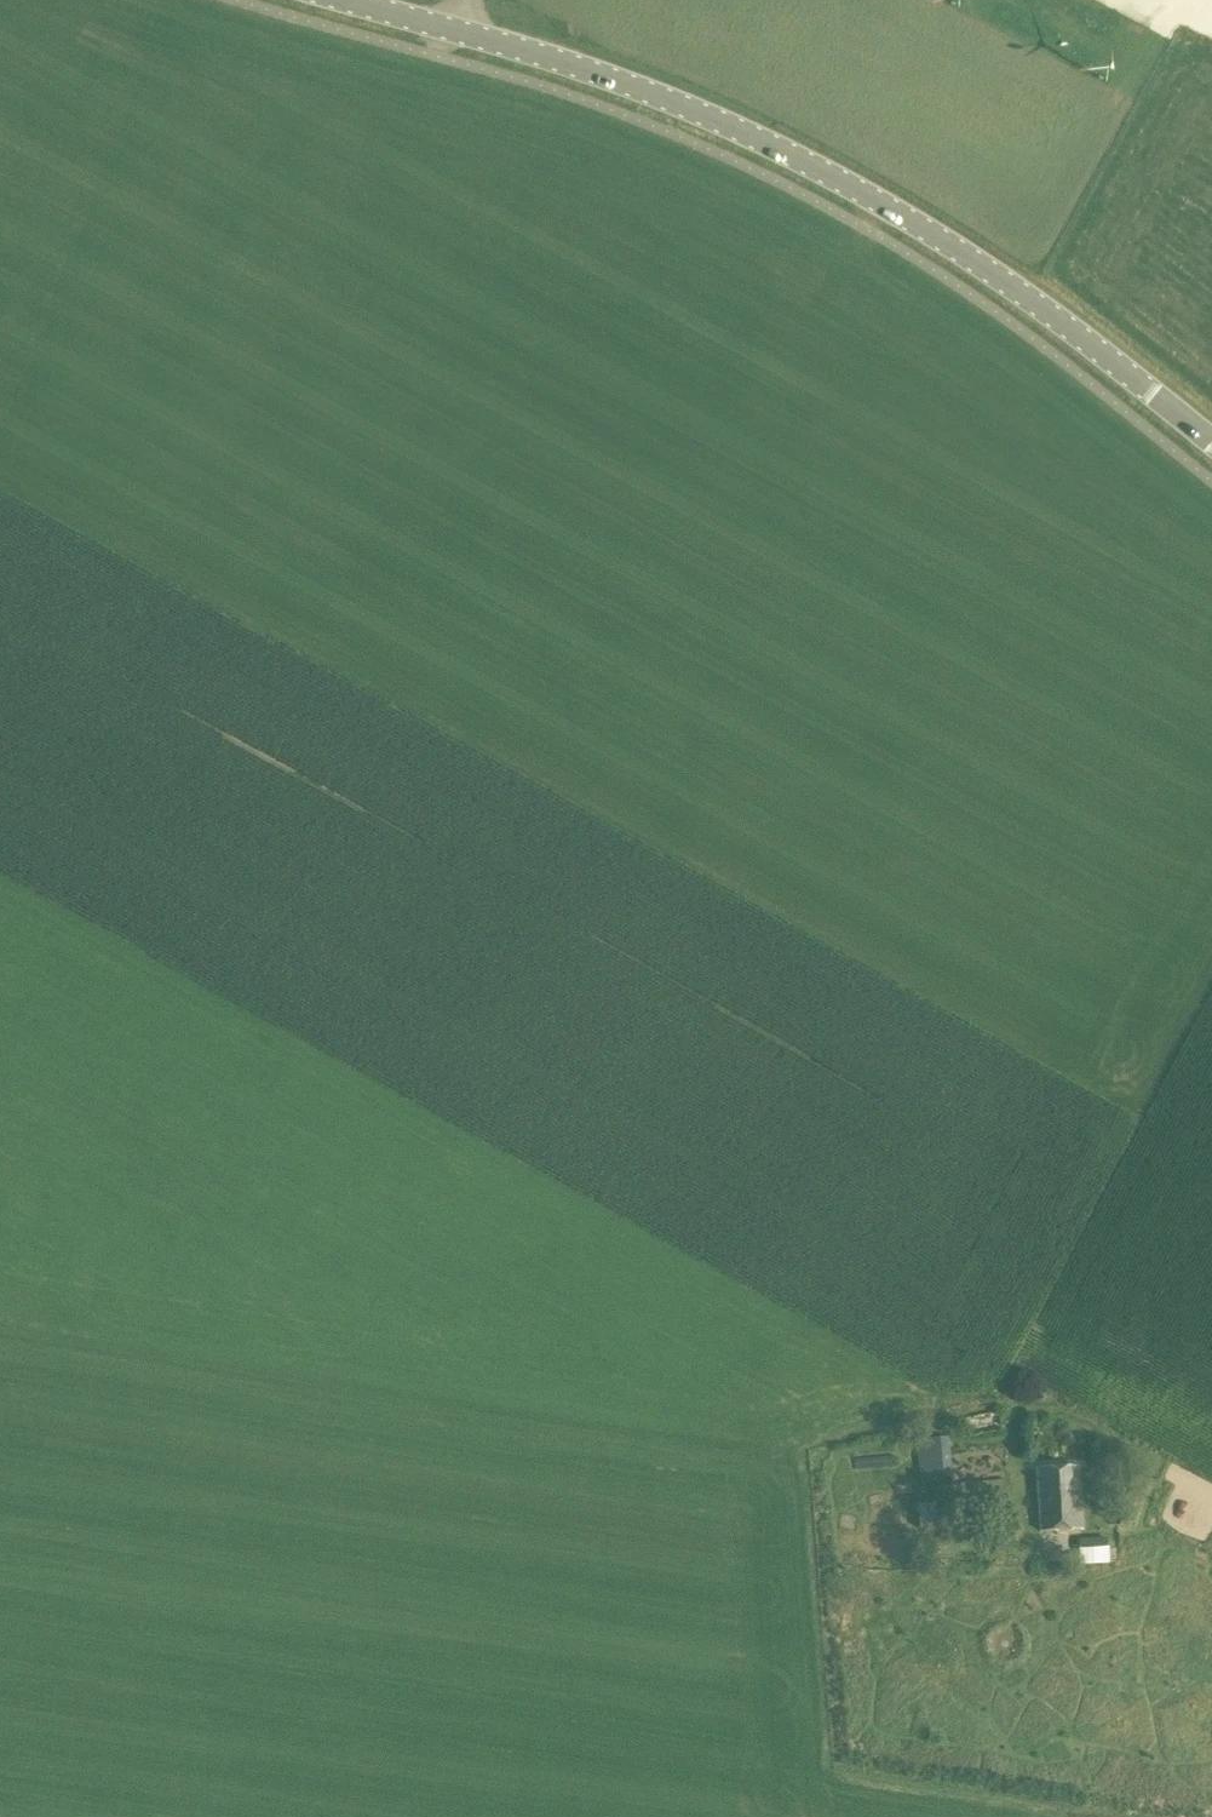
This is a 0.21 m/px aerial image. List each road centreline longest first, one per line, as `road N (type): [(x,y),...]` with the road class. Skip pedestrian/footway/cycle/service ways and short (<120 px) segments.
road 1 (tertiary): [(1211,441),(1059,322),(887,209),(800,162),(588,75),(343,0)]

